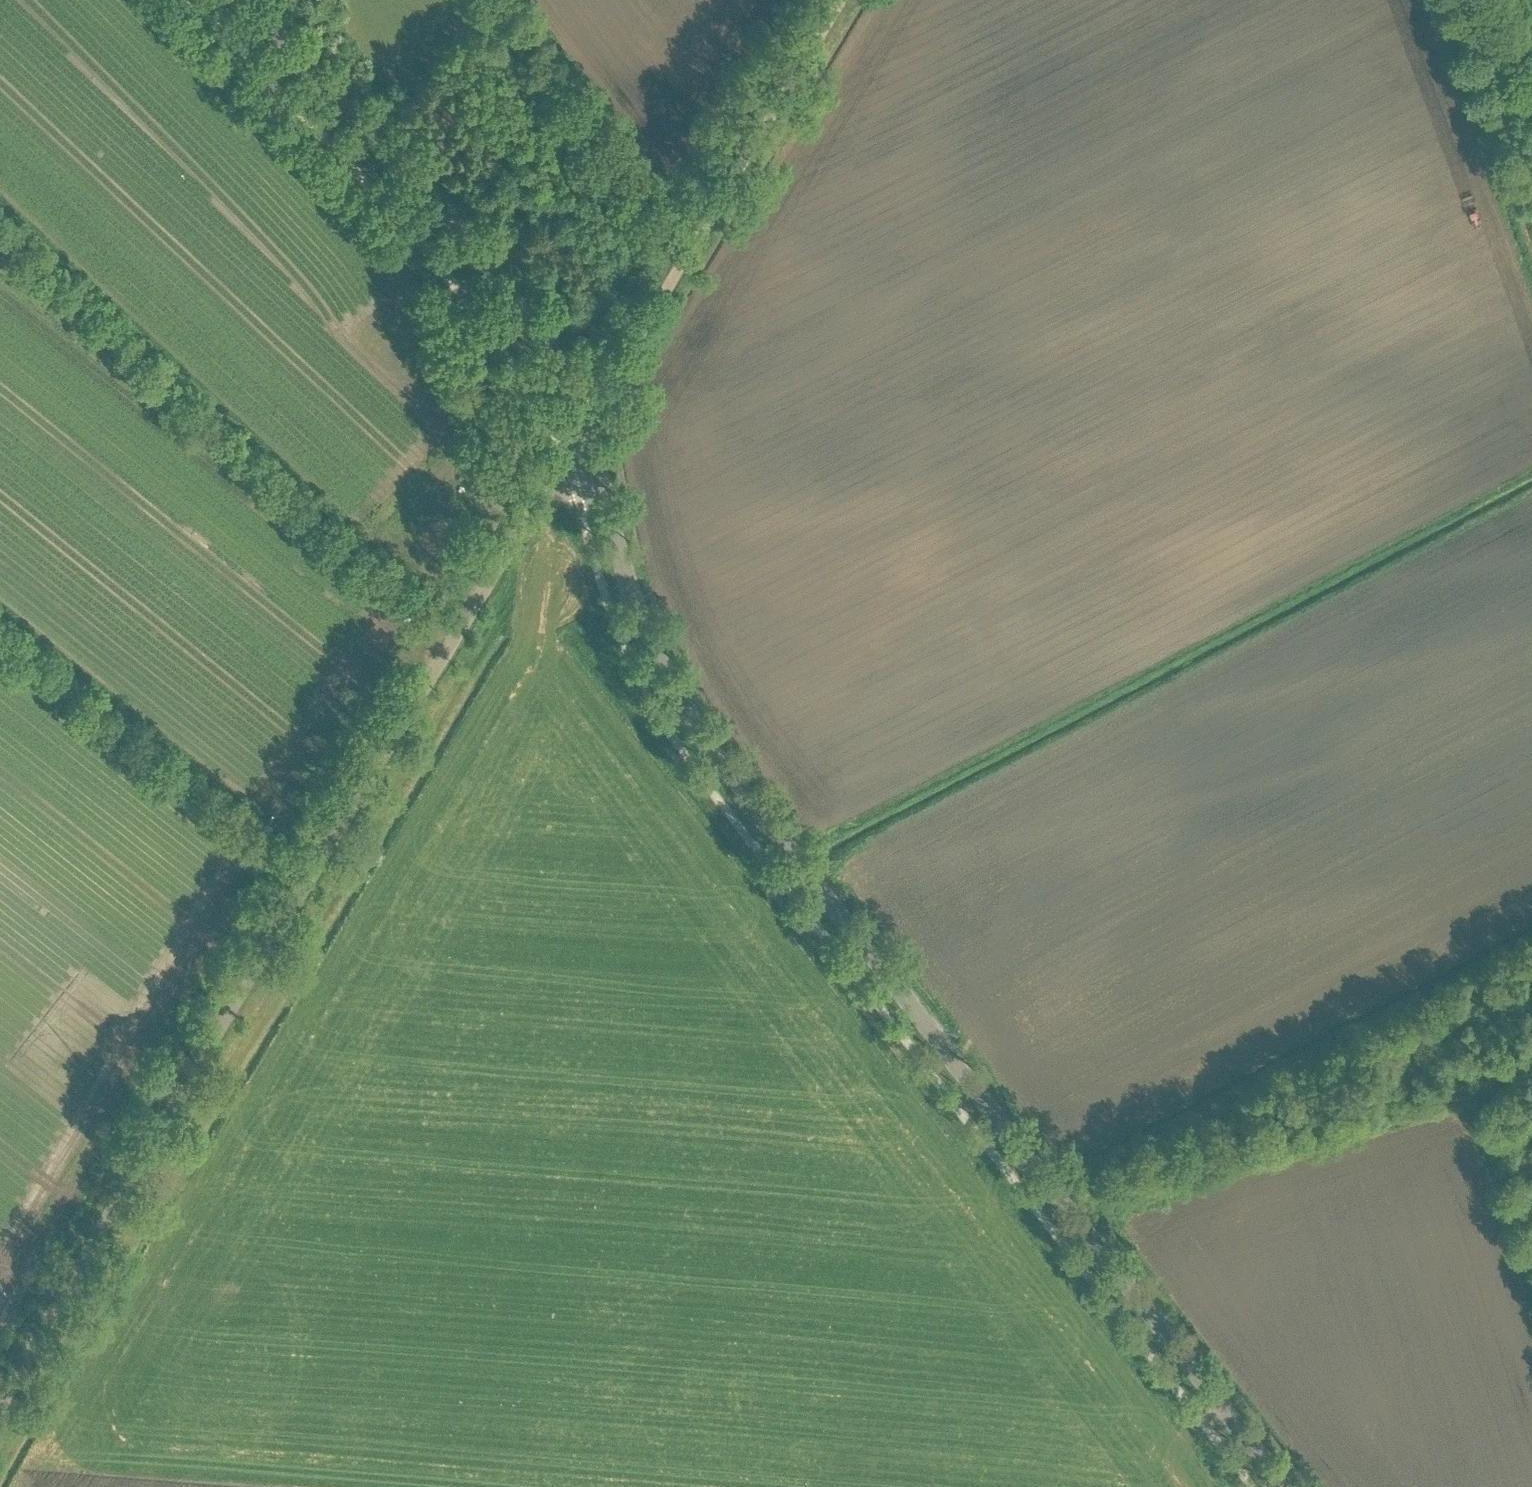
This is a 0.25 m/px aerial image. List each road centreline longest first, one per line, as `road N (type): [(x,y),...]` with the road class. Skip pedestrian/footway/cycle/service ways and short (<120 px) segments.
road 1 (tertiary): [(598,476),(638,611),(668,676),(812,879),(1288,1486)]
road 2 (unclassified): [(0,1401),(511,541),(546,499),(598,476)]
road 3 (tertiary): [(244,0),(499,276),(583,407)]
road 4 (unclassified): [(583,407),(615,375),(838,0)]

